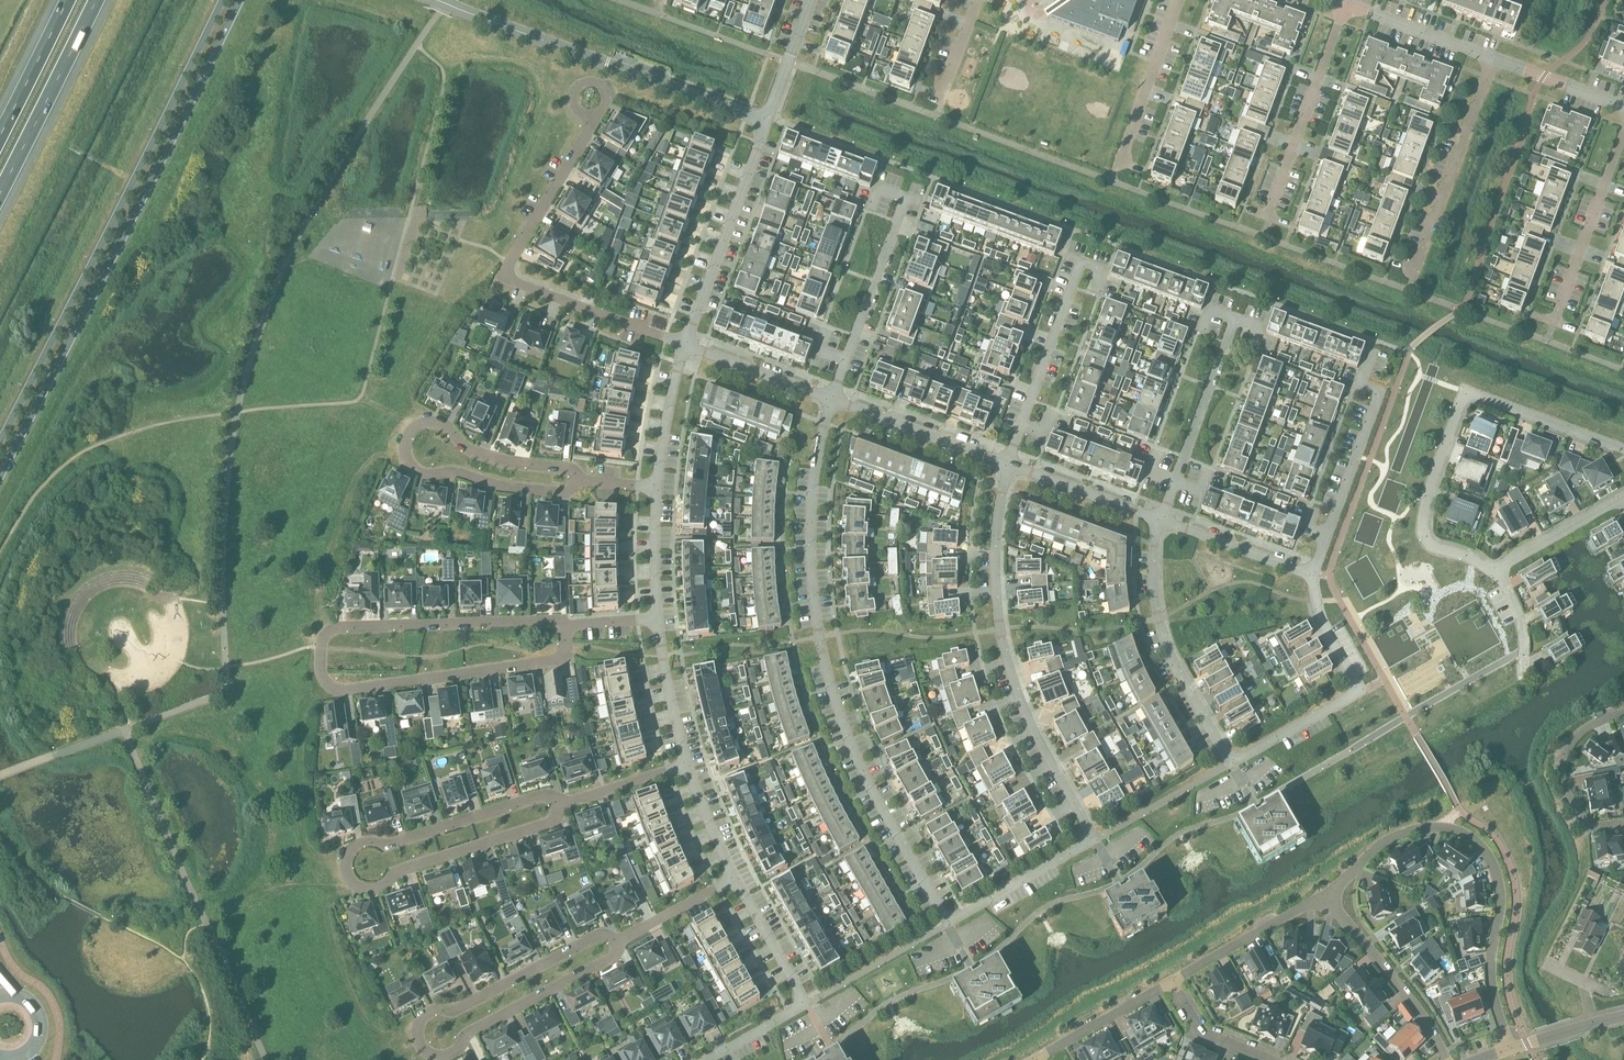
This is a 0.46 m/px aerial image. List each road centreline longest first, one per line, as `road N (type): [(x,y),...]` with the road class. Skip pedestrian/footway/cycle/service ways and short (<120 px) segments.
road 1 (residential): [(947,923),(1094,840),(1045,754),(1006,659),(993,559),(1007,463)]
road 2 (residential): [(947,923),(856,765),(820,638),(814,496),(832,399)]
road 3 (secondary): [(0,477),(240,0)]
road 4 (residential): [(574,801),(541,796),(388,844),(365,842),(349,854),(347,874),(362,889),(380,888),(397,873),(545,825),(566,806)]
road 5 (secondary): [(222,0),(0,442)]
road 6 (residential): [(618,941),(595,936),(459,1007),(429,1012),(418,1026),(419,1043),(430,1054),(453,1053),(469,1032),(611,960)]
road 7 (residential): [(563,621),(566,658),(341,690),(322,674),(322,642),(333,629),(415,624)]
road 8 (residential): [(588,481),(568,468),(474,451),(438,422),(422,423),(405,440),(408,462),(427,475),(452,472),(562,494),(583,482)]
road 9 (residential): [(1359,688),(1230,764),(1159,619),(1160,519)]
road 10 (residential): [(1493,572),(1432,547),(1423,531),(1433,477),(1465,390),(1623,450)]
road 11 (residential): [(1324,896),(1381,845),(1412,829),(1447,828),(1479,846),(1501,890),(1491,978),(1508,1048)]
road 12 (residential): [(688,346),(510,277),(507,270),(588,131)]
road 13 (unclassified): [(766,121),(433,0)]
road 14 (residential): [(710,1059),(806,1005),(735,880)]
road 15 (residential): [(1314,573),(1379,391),(1361,384),(1373,350)]
road 16 (residential): [(1264,238),(1345,4)]
road 17 (residential): [(1408,290),(1491,58)]
road 18 (residential): [(688,346),(766,121)]
road 19 (residential): [(1548,343),(1623,126)]
road 20 (residential): [(1007,463),(1084,257)]
road 21 (motorway): [(0,195),(101,0)]
road 22 (residential): [(1160,519),(1236,314)]
road 23 (residential): [(832,399),(905,197)]
road 24 (residential): [(1324,896),(1410,999),(1447,1059)]
road 25 (residential): [(1112,182),(1178,0)]
road 26 (residential): [(1007,463),(832,399)]
road 27 (residential): [(1623,709),(1591,719),(1566,760),(1575,806),(1623,821)]
road 28 (residential): [(1170,983),(1324,896)]
road 29 (residential): [(1314,573),(1160,519)]
road 30 (residential): [(1160,519),(1007,463)]
road 31 (residential): [(1491,58),(1345,4)]
road 32 (residential): [(832,399),(688,346)]
road 33 (residential): [(1037,1059),(1170,983)]
road 34 (residential): [(688,766),(658,618)]
road 35 (residential): [(1622,498),(1493,572)]
road 36 (residential): [(415,624),(563,621)]
road 37 (motorway): [(67,0),(0,132)]
road 38 (residential): [(657,488),(688,346)]
road 39 (residential): [(1623,106),(1491,58)]
road 40 (residential): [(618,941),(735,880)]
road 41 (residential): [(1170,983),(1202,1032),(1270,1059)]
road 42 (residential): [(658,618),(651,561),(657,488)]
road 43 (residential): [(766,121),(810,0)]
road 44 (residential): [(1359,688),(1322,623),(1314,573)]
road 45 (residential): [(934,116),(977,0)]
road 46 (residential): [(735,880),(688,766)]
road 47 (tertiary): [(1508,1048),(1623,1016)]
road 48 (residential): [(588,131),(606,101),(592,81),(572,96),(588,127)]

